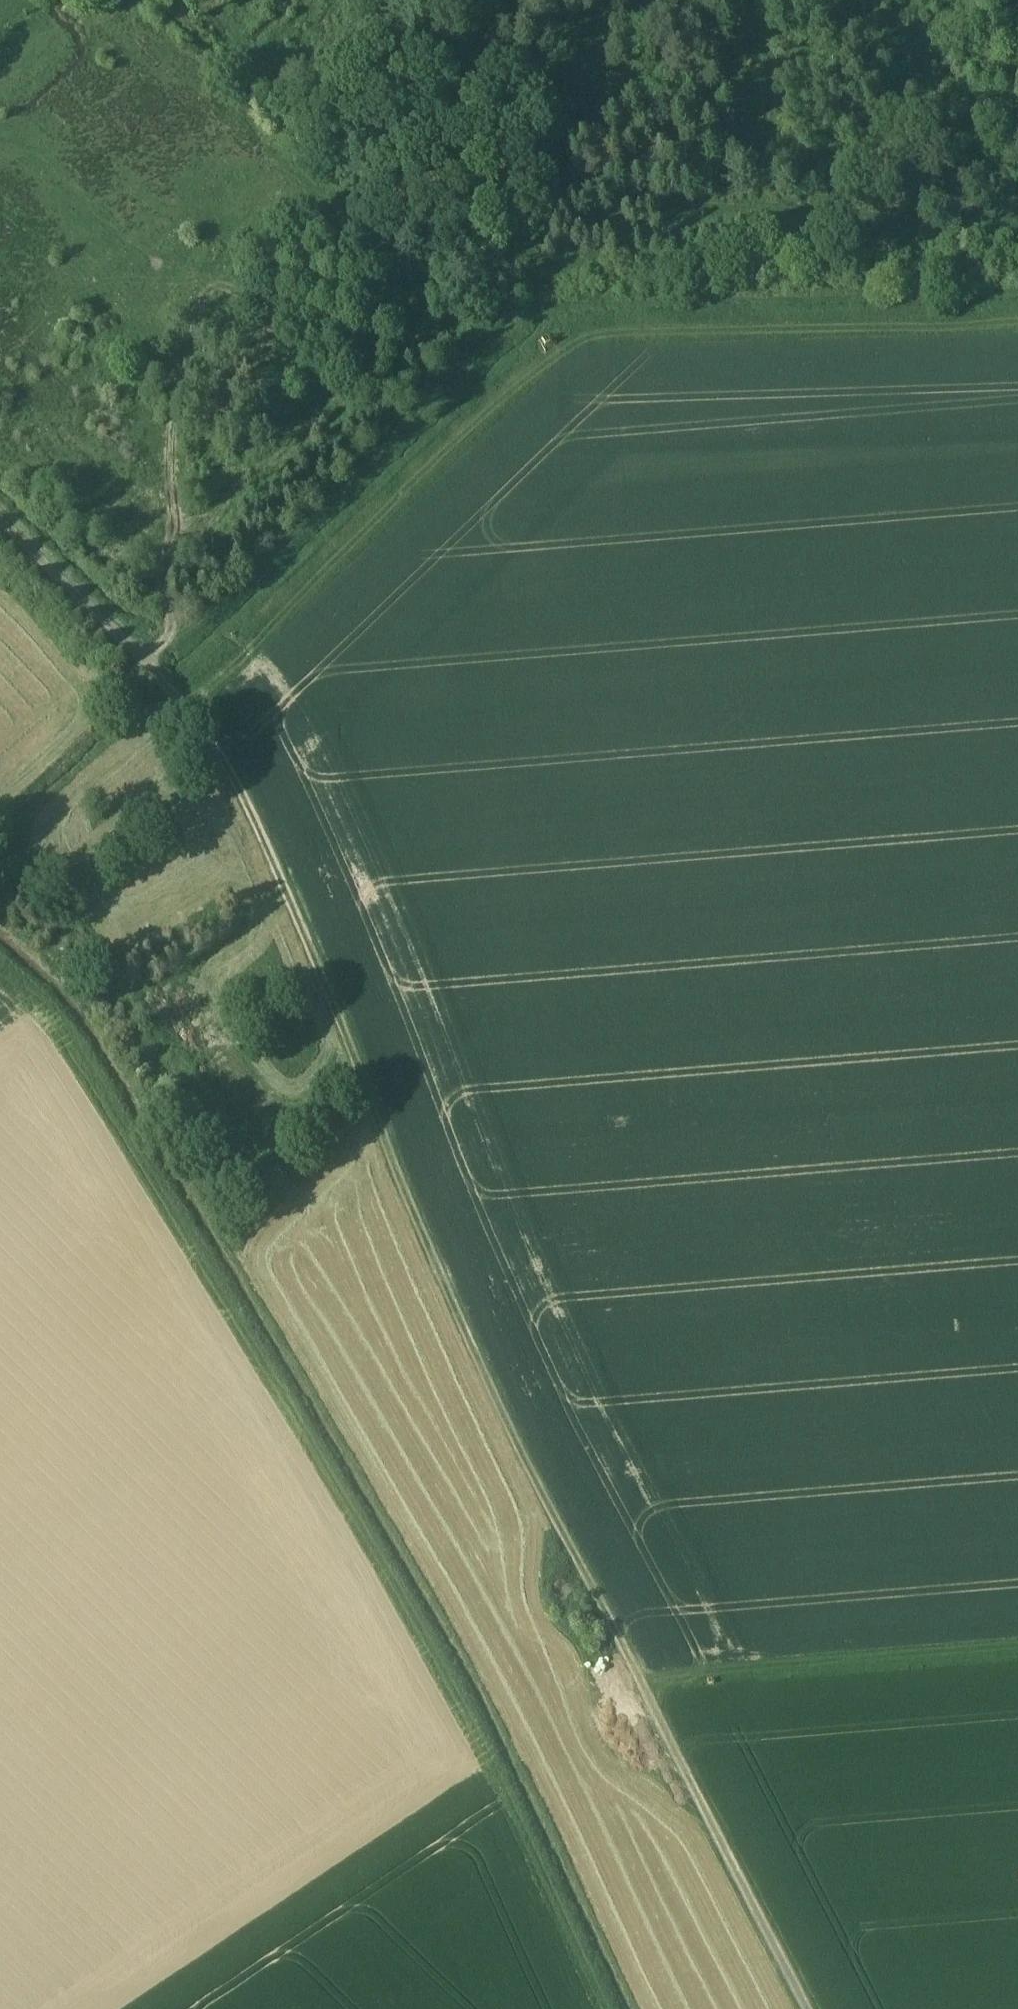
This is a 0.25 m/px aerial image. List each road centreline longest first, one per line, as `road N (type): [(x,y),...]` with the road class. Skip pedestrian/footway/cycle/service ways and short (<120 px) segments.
road 1 (track): [(805,2008),(493,1391),(259,810),(212,738),(175,700)]
road 2 (track): [(0,528),(175,700)]

